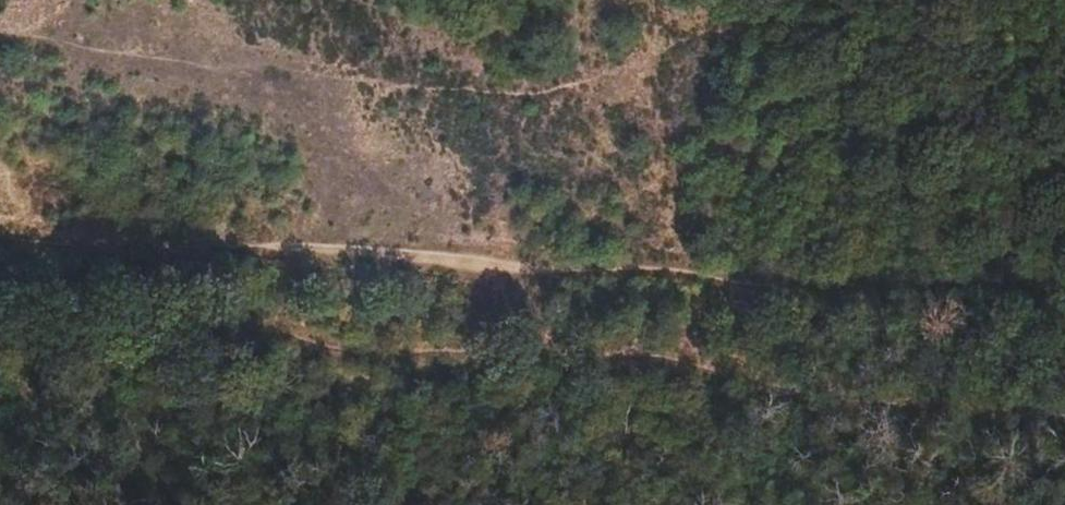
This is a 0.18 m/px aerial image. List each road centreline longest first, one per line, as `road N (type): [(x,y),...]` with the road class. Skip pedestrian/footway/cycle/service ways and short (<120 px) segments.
road 1 (track): [(1064,49),(758,27),(555,80),(0,49)]
road 2 (track): [(0,241),(1064,283)]

